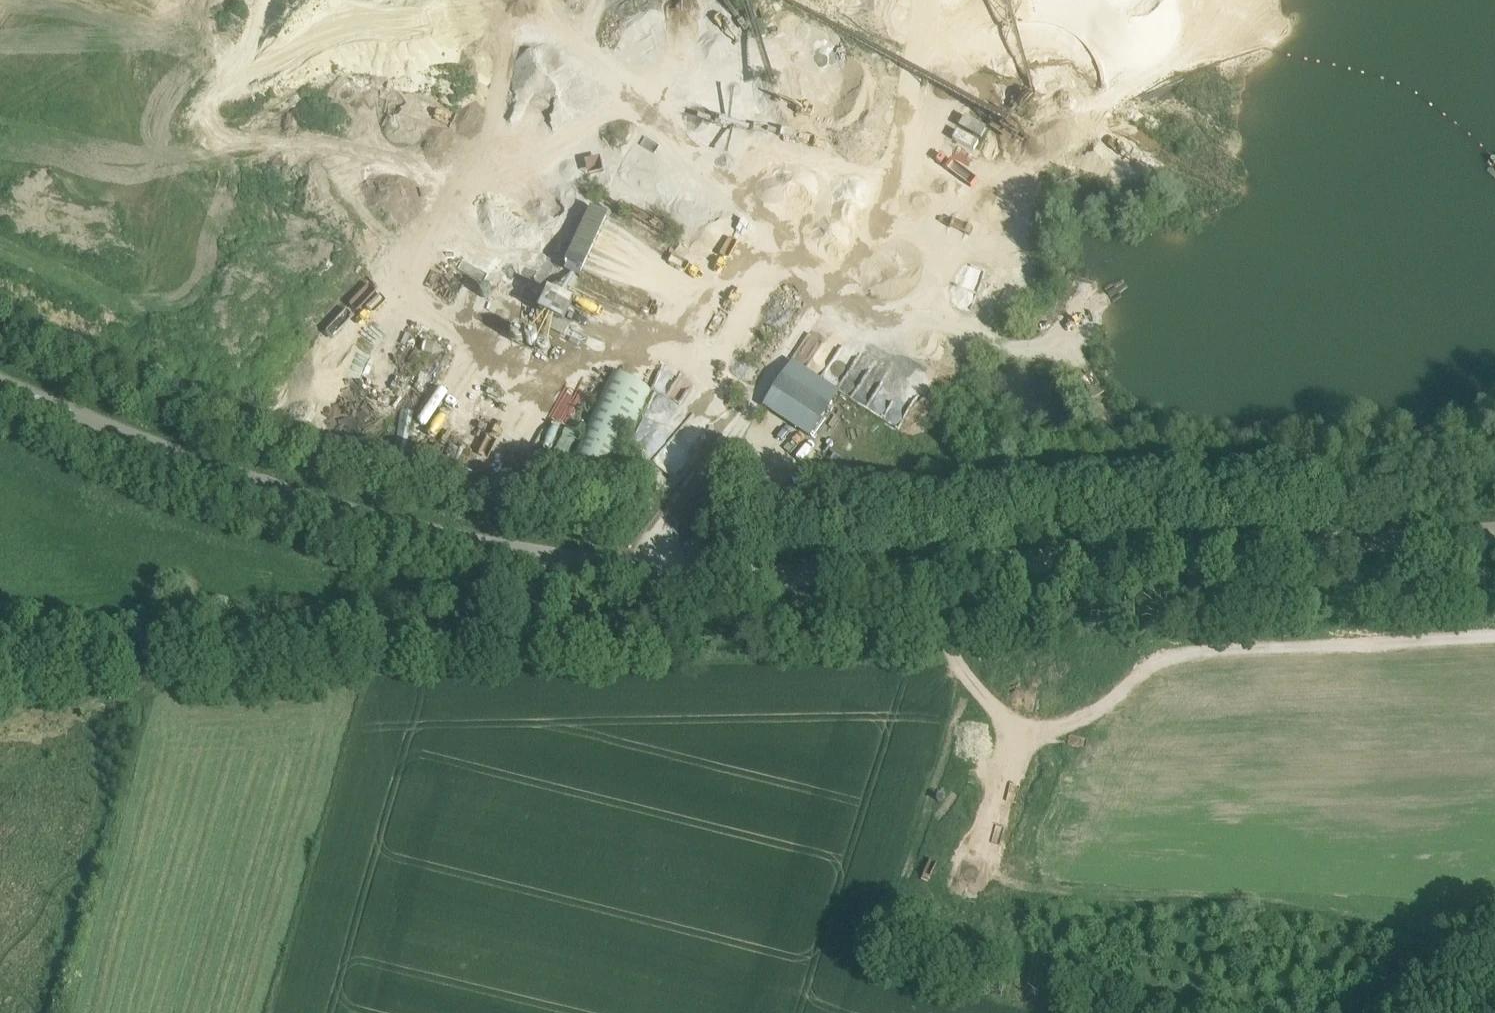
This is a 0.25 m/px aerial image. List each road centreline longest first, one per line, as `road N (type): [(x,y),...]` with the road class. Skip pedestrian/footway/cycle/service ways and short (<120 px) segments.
road 1 (unclassified): [(1494,532),(694,579),(570,562),(347,514),(0,381)]

